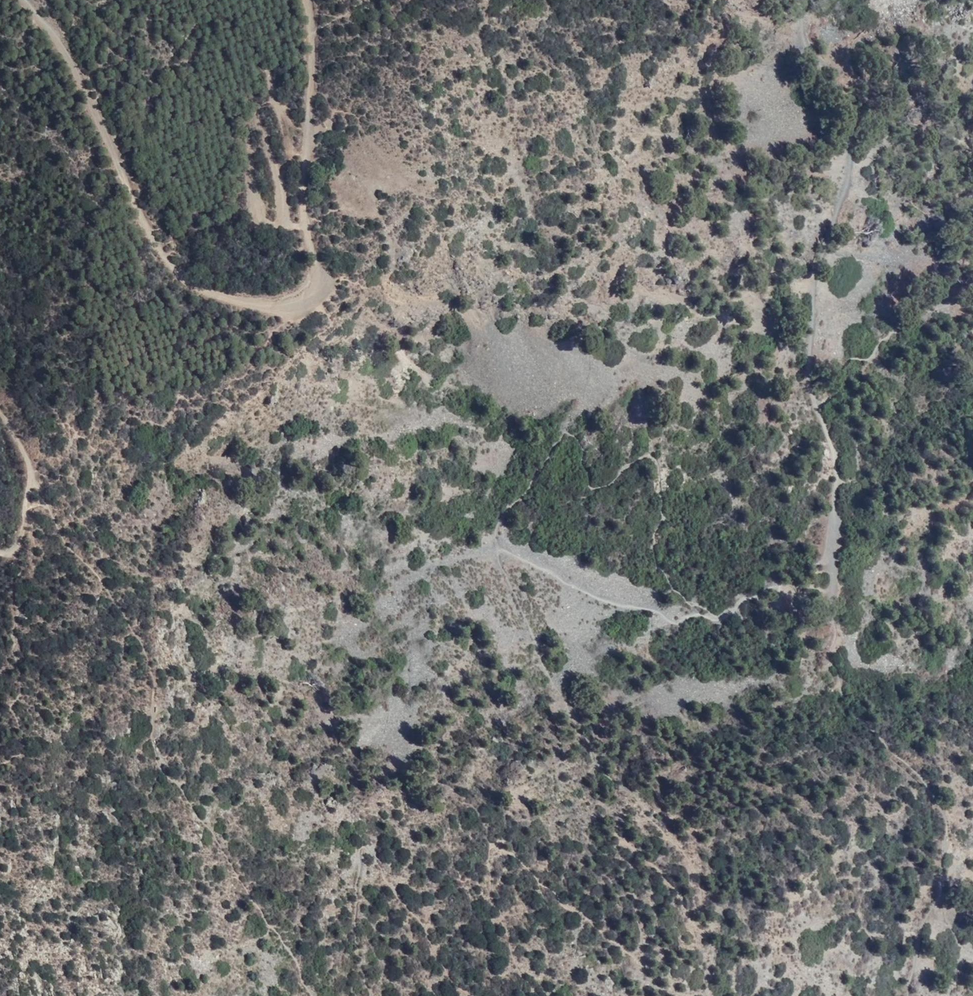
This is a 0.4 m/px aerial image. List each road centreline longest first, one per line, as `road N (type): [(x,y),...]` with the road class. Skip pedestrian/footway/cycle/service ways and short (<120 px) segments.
road 1 (track): [(301,0),(314,106),(306,201),(319,293),(291,309),(246,303),(201,285),(163,249),(60,39),(24,0)]
road 2 (track): [(837,556),(842,480),(818,387),(814,320),(824,246),(854,174),(853,115),(836,70),(807,36),(810,0)]

